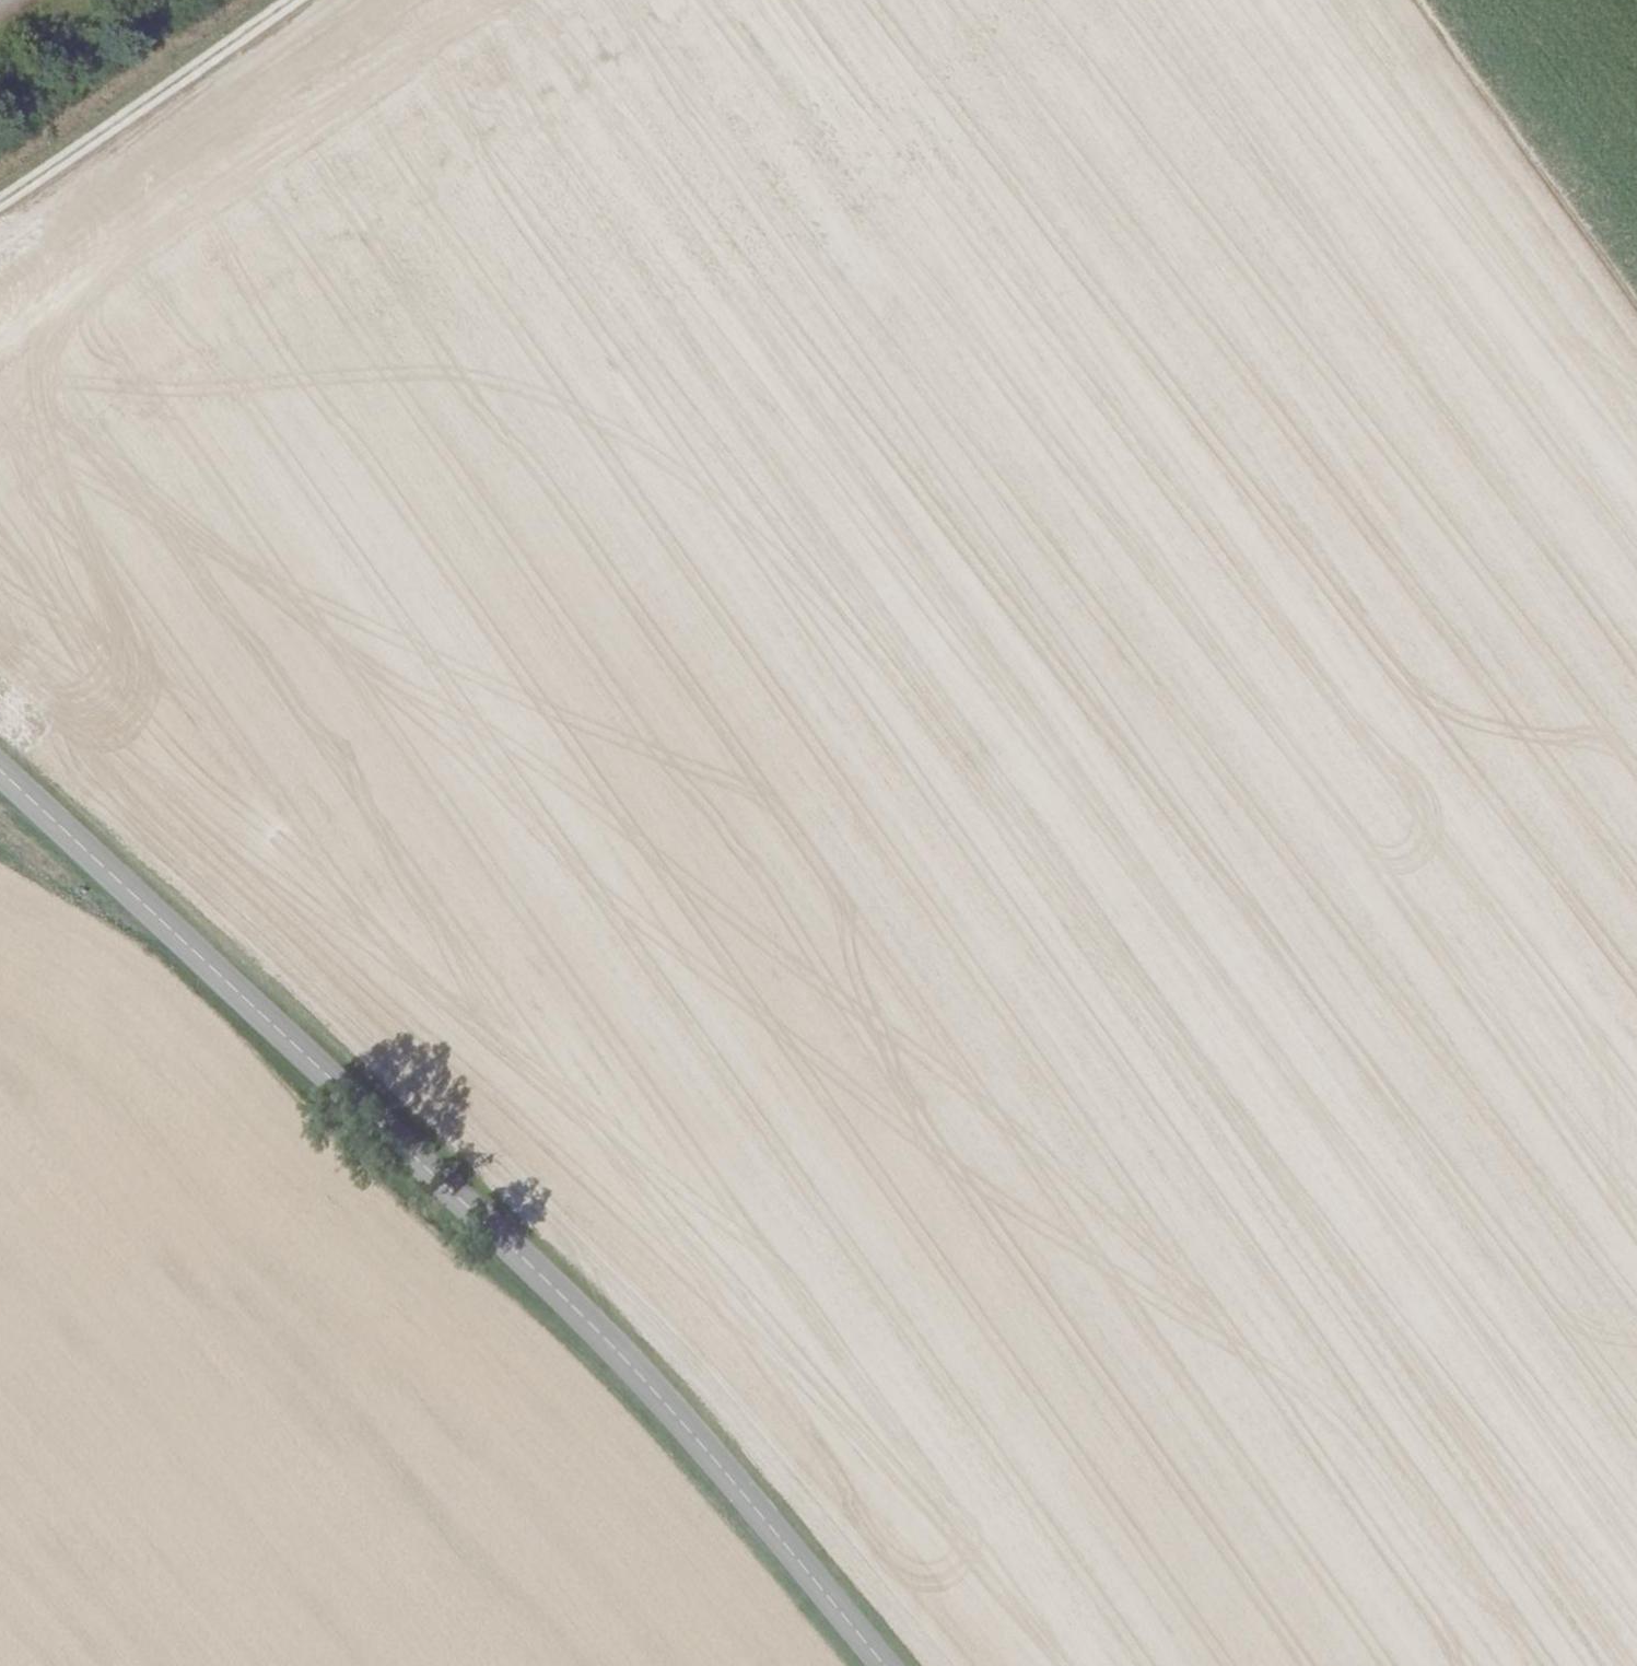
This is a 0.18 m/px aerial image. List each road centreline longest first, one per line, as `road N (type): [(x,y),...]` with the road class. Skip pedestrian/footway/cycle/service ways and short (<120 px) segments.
road 1 (tertiary): [(888,1665),(606,1337),(0,770)]
road 2 (track): [(301,0),(0,205)]

